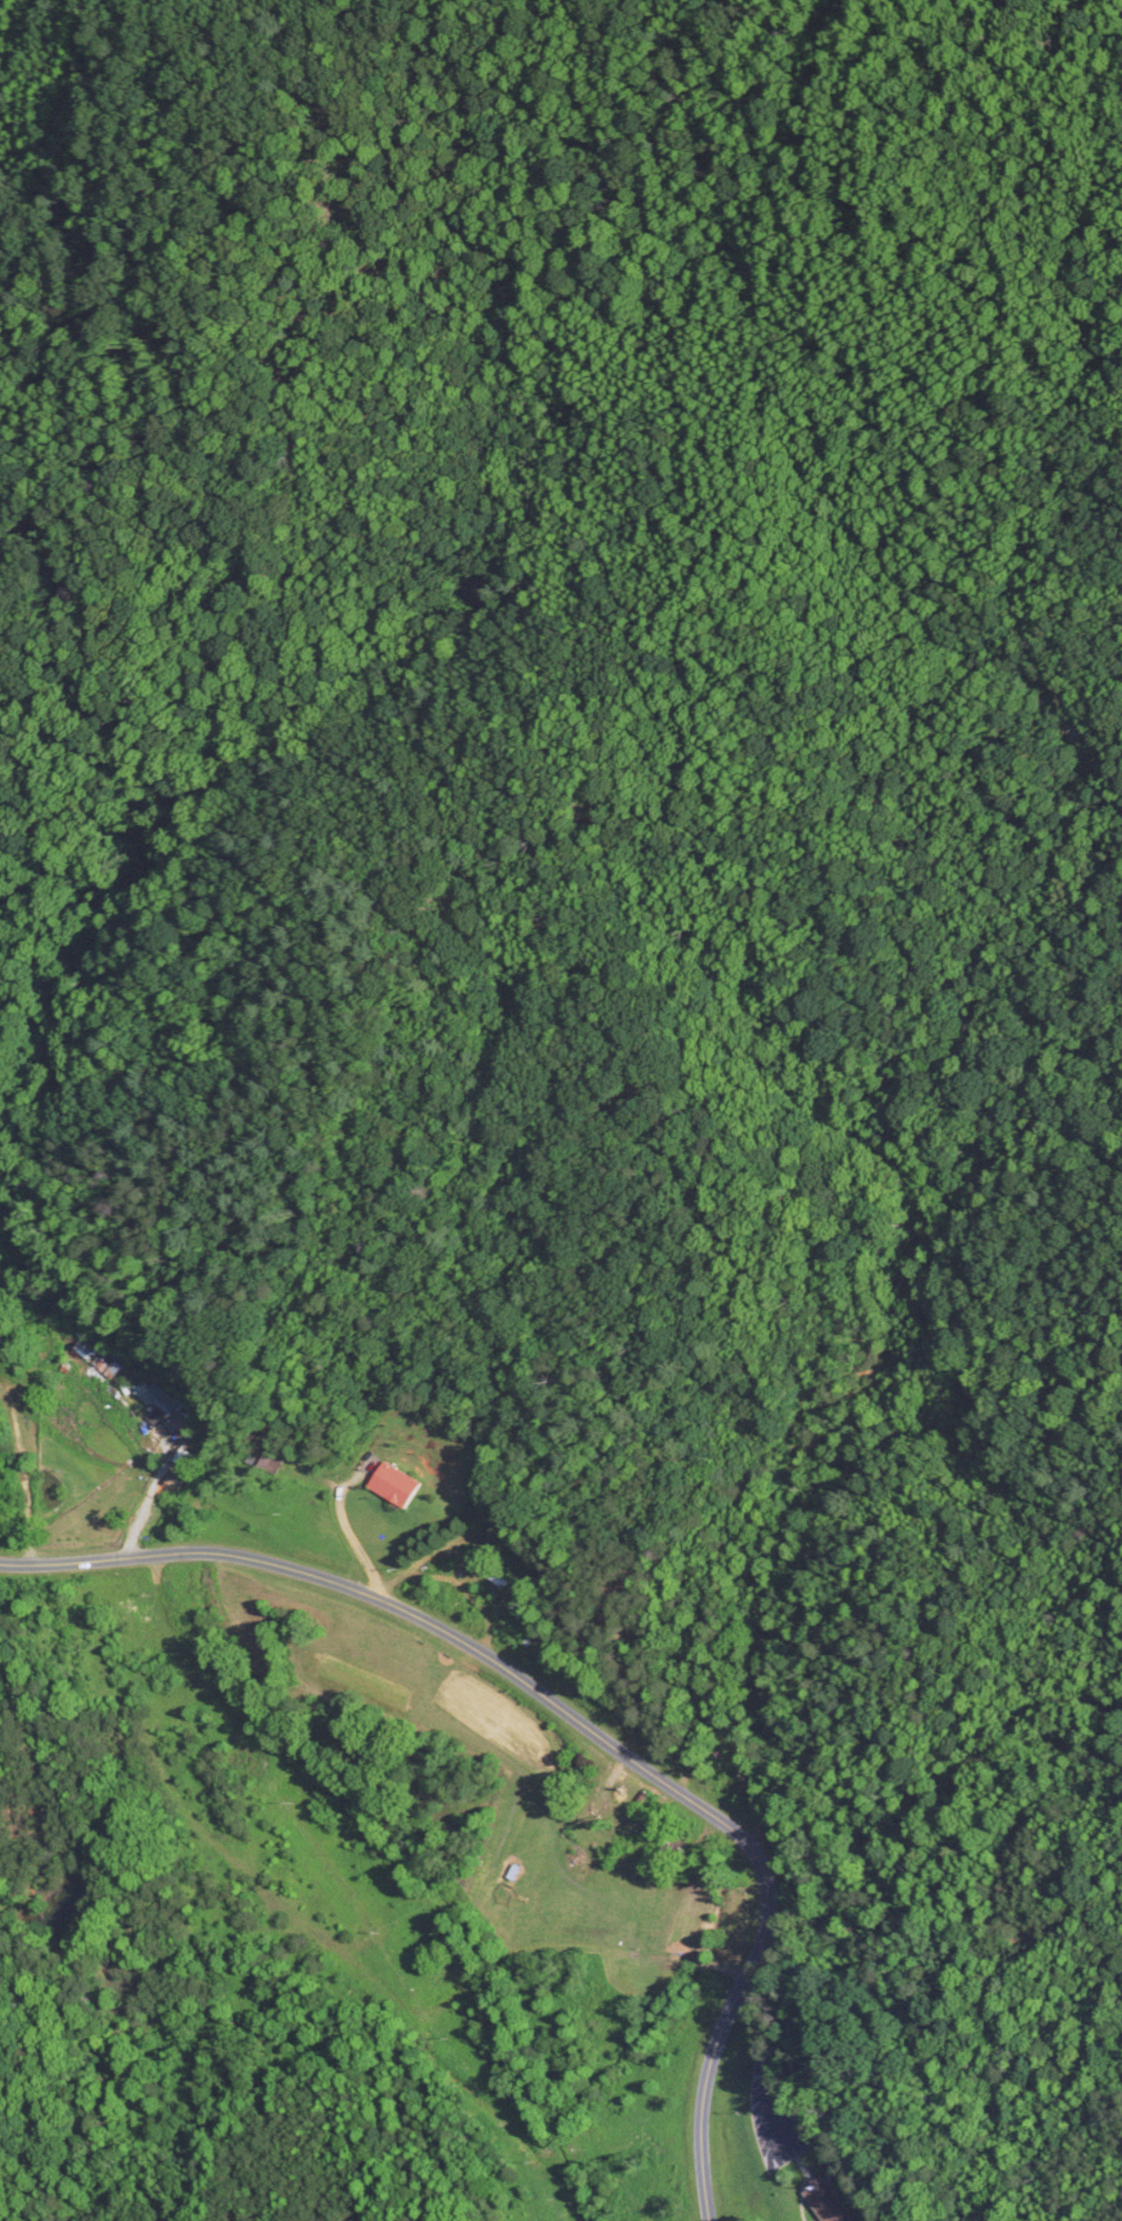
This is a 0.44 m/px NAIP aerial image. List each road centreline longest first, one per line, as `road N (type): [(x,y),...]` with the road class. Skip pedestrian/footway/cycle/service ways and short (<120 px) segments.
road 1 (residential): [(707,2220),(699,2108),(707,2065),(768,1919),(768,1885),(752,1841),(496,1664),(324,1577),(195,1552),(0,1567)]

